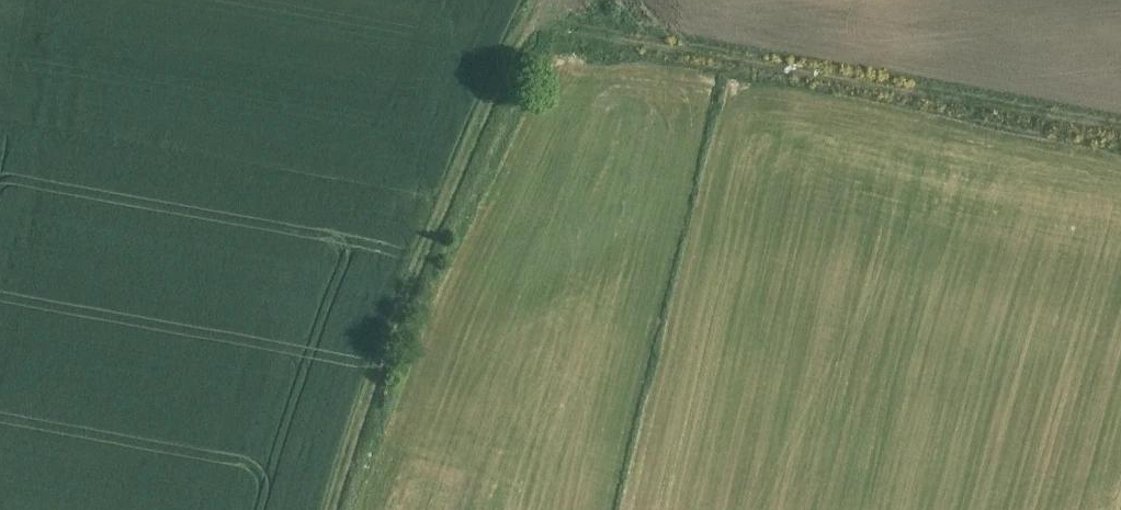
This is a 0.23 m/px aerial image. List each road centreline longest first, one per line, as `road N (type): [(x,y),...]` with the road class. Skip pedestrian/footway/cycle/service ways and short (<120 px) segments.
road 1 (track): [(334,509),(378,361),(531,24)]

